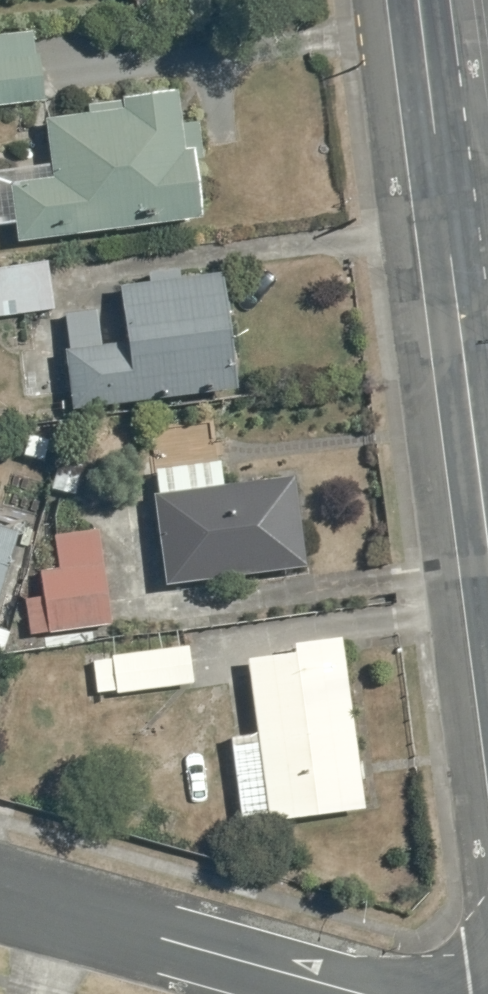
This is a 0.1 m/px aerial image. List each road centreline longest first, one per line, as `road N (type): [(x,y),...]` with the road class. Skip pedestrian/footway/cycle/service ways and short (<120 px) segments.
road 1 (residential): [(0,895),(357,993)]
road 2 (unclassified): [(487,540),(446,215)]
road 3 (unclassified): [(446,215),(419,0)]

